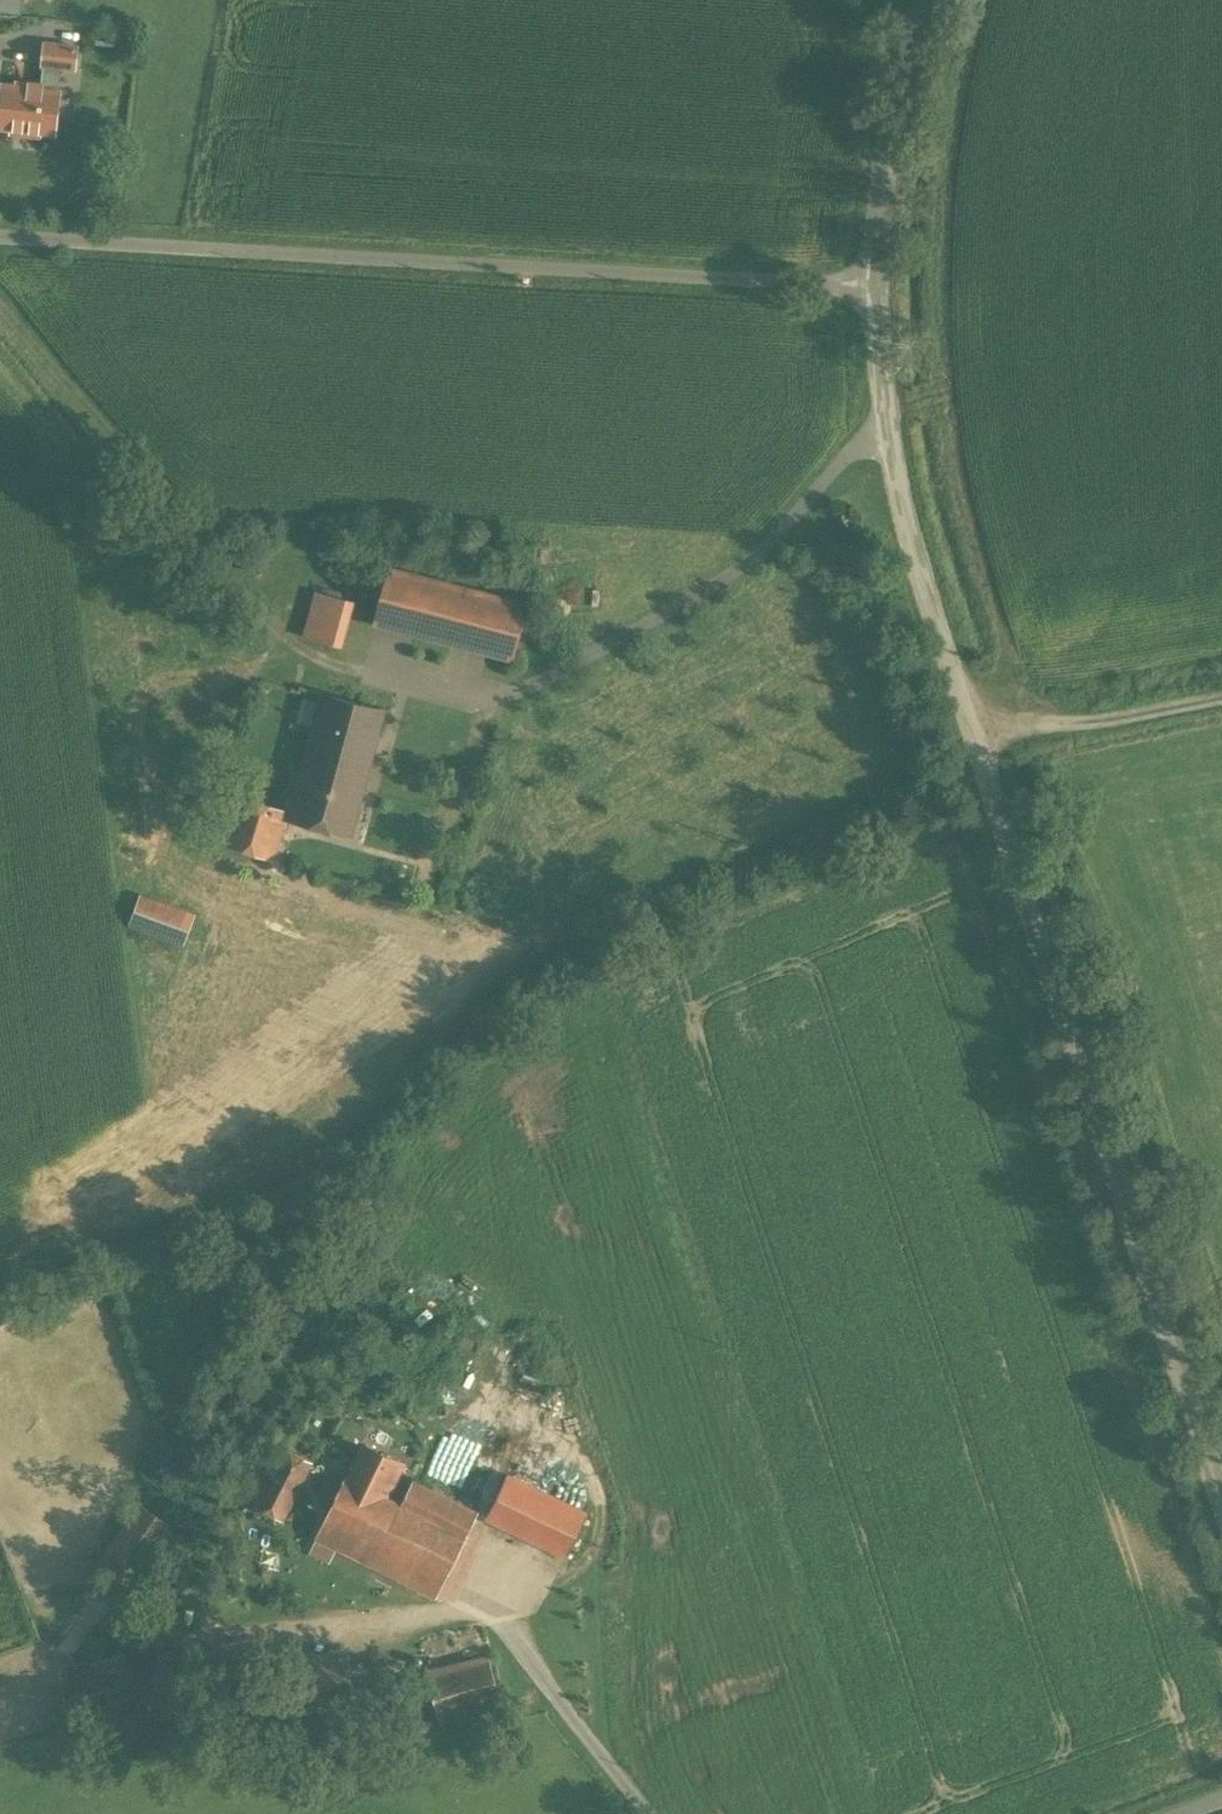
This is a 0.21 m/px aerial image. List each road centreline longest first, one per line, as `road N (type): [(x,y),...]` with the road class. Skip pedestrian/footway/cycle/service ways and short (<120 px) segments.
road 1 (unclassified): [(871,289),(887,429),(916,568),(1221,1502)]
road 2 (unclassified): [(0,237),(871,289)]
road 3 (unclassified): [(871,289),(918,0)]
road 4 (track): [(963,705),(1088,723),(1221,696)]

